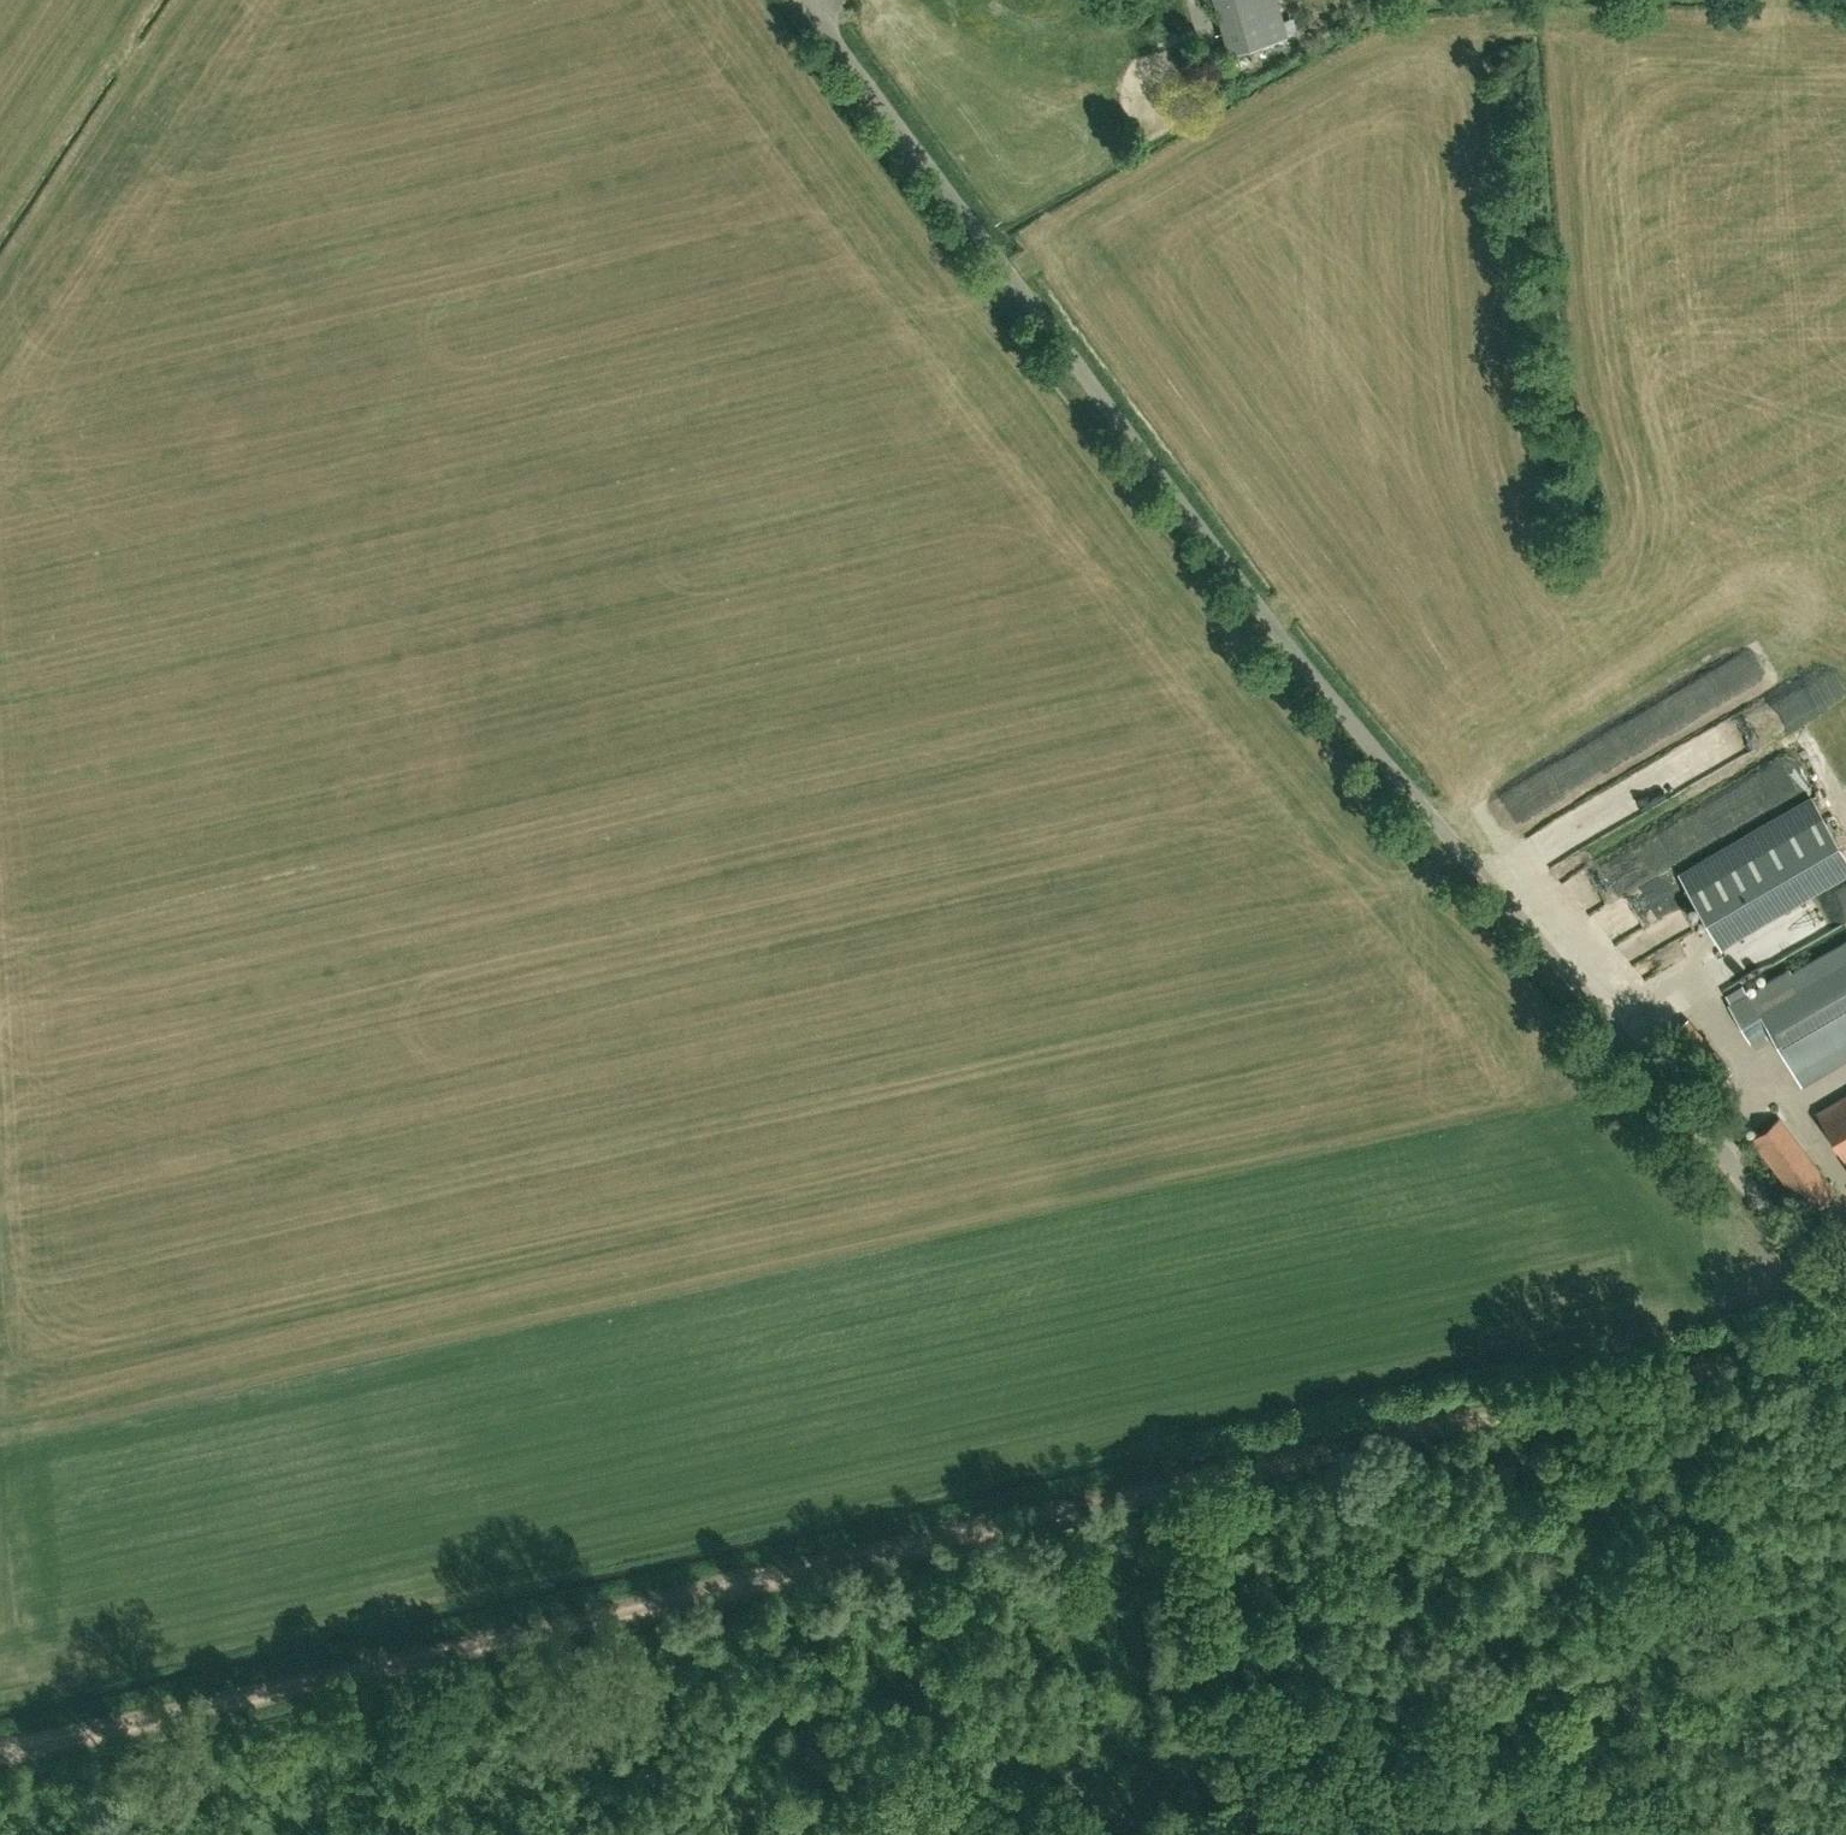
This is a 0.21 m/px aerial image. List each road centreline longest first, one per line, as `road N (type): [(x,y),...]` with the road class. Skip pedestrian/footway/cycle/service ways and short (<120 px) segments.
road 1 (track): [(1845,1325),(1712,1363),(0,1754)]
road 2 (unclassified): [(1845,1295),(1262,612),(804,0)]

